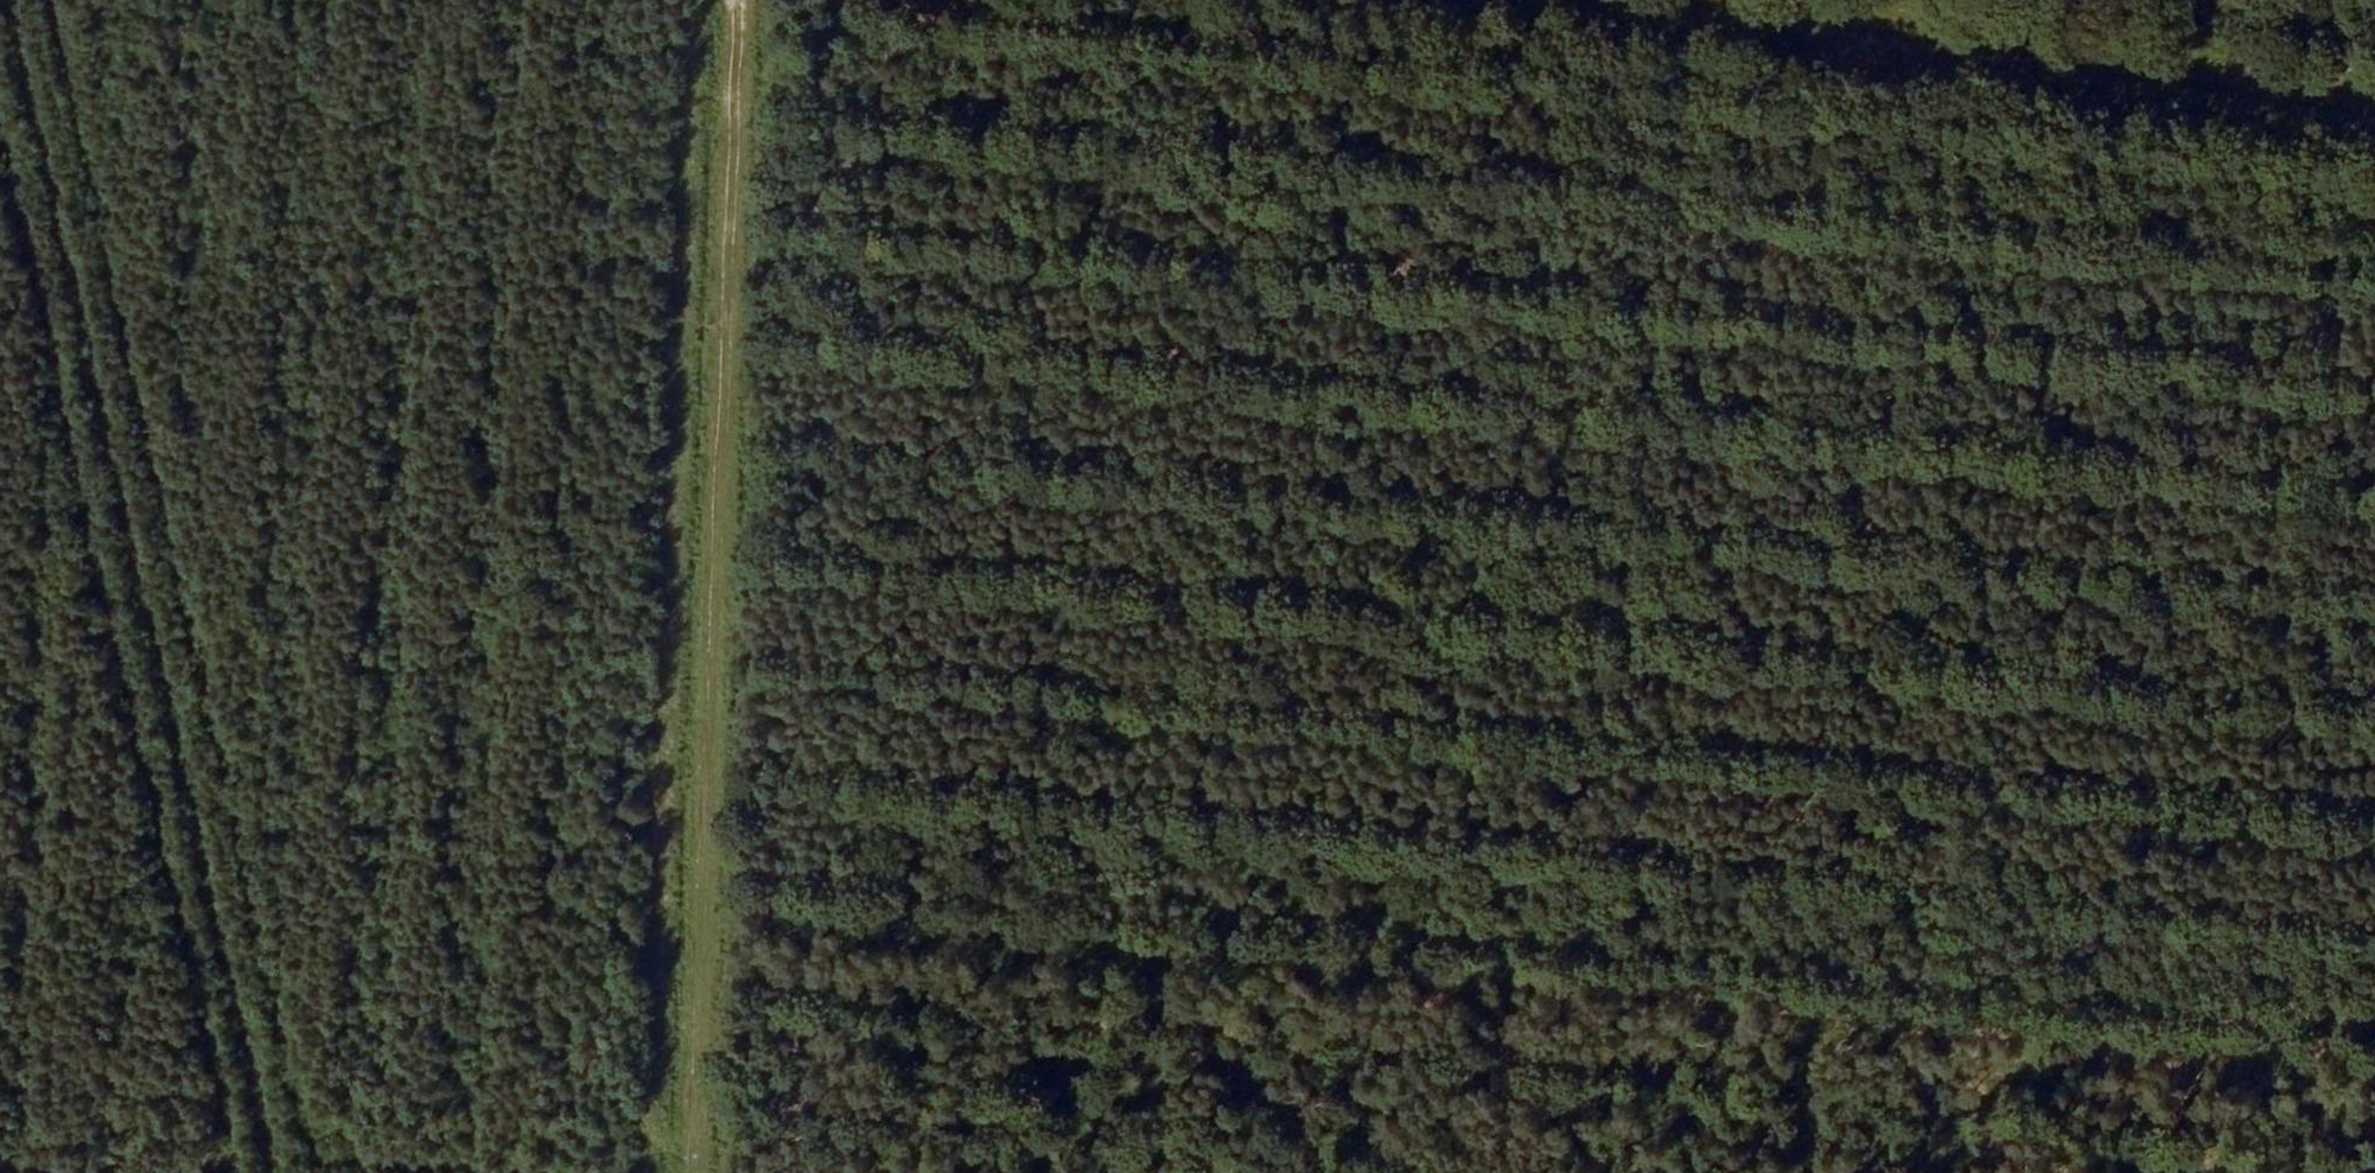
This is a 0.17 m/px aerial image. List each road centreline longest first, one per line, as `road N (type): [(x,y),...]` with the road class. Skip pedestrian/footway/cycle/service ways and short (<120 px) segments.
road 1 (track): [(745,0),(733,684),(705,1172)]
road 2 (track): [(1857,0),(2374,83)]

